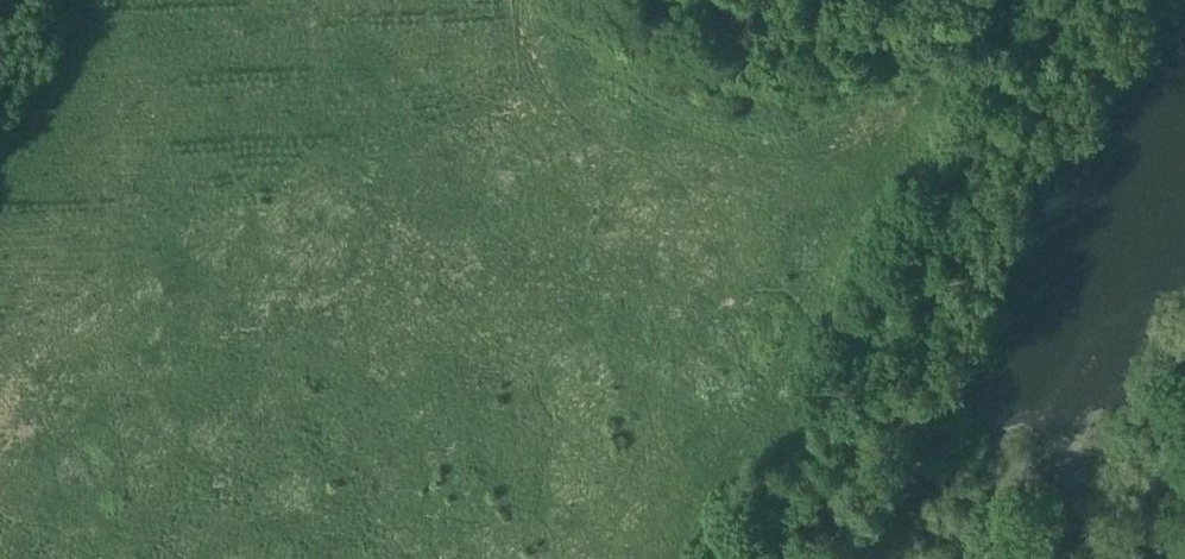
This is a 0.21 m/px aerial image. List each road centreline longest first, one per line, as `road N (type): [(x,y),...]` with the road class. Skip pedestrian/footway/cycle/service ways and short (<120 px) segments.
road 1 (track): [(1048,0),(728,558)]

